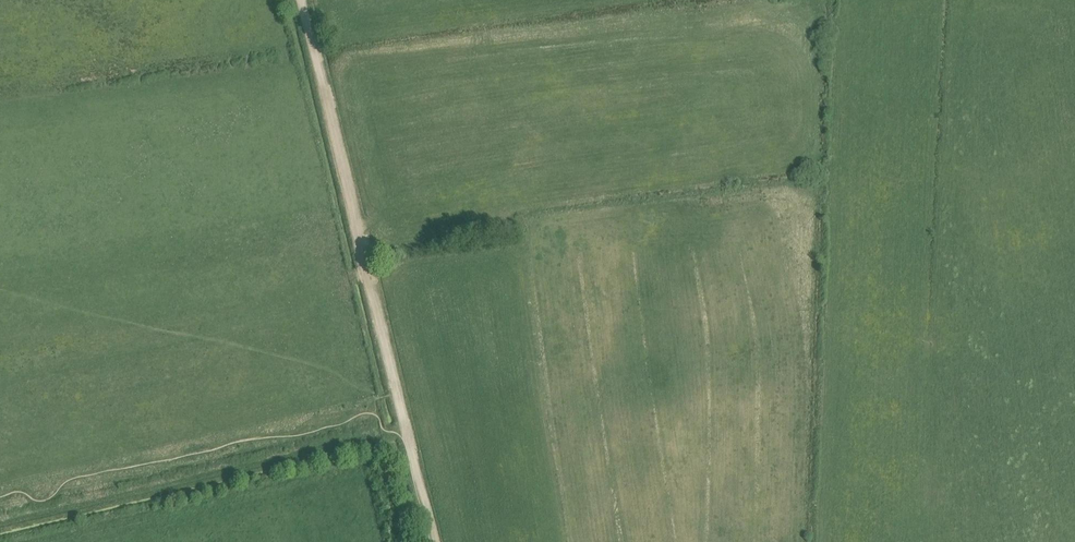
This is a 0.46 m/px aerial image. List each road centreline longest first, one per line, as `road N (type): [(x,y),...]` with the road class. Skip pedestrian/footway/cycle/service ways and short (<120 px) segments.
road 1 (track): [(396,392),(300,0)]

